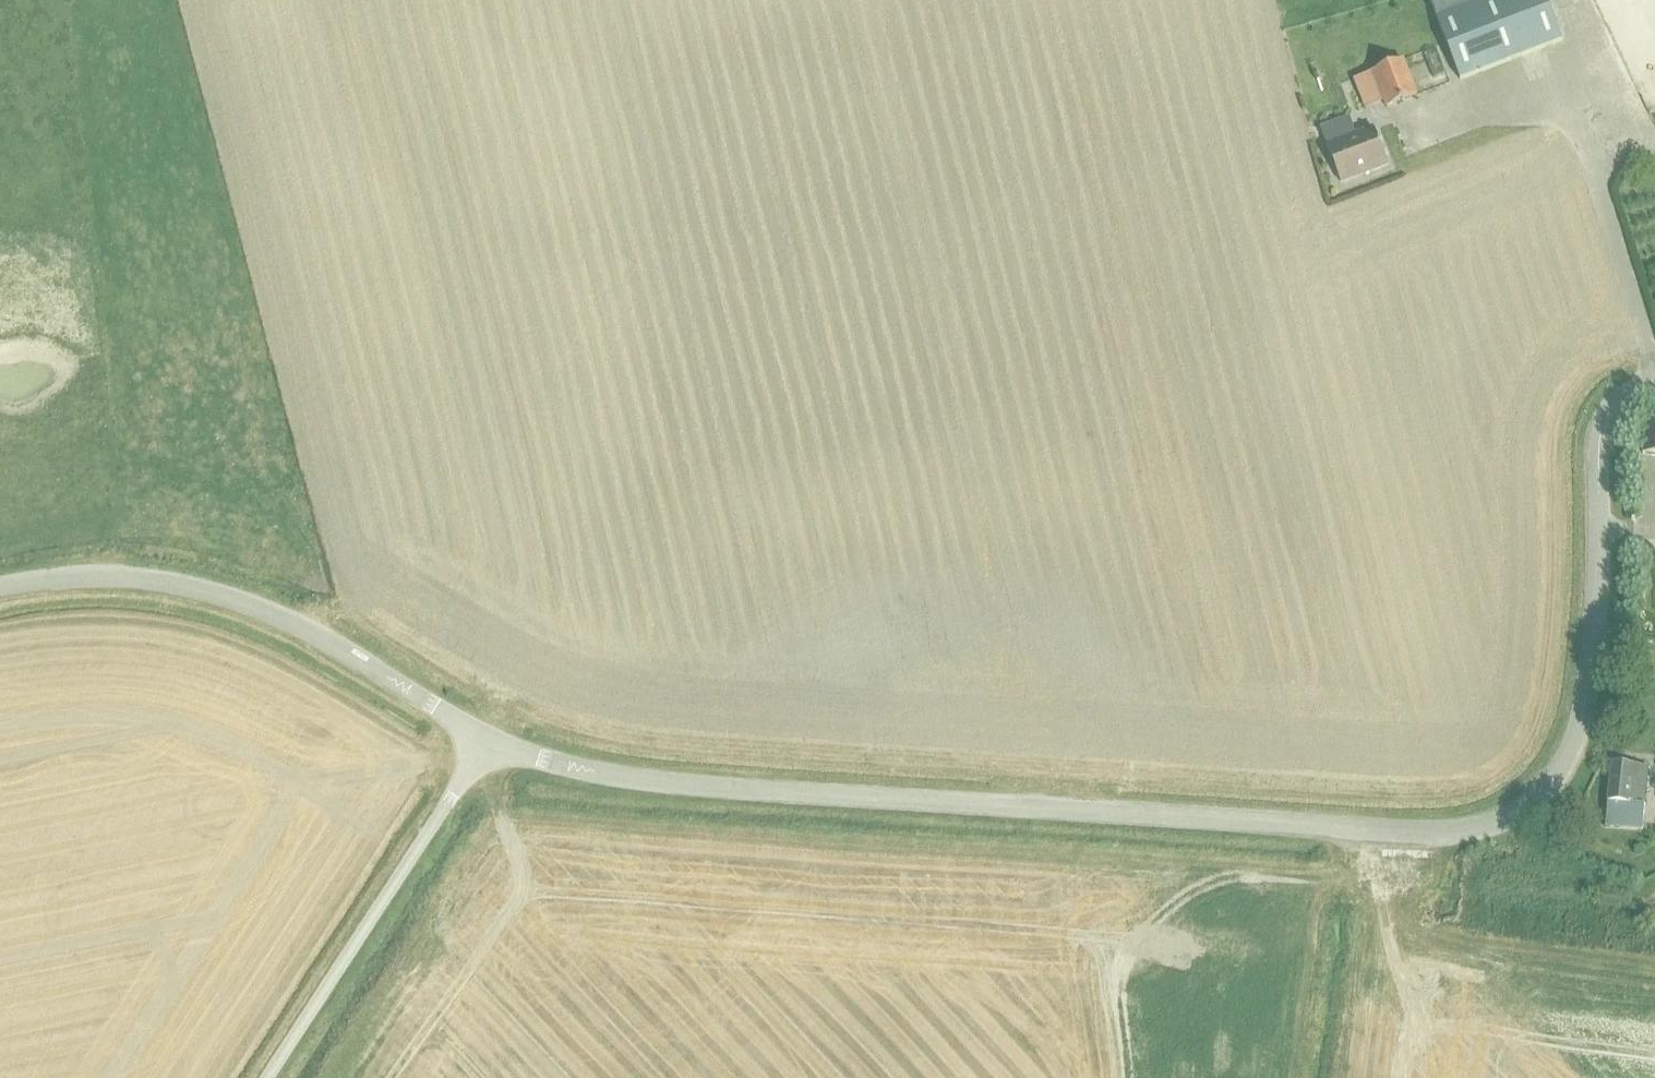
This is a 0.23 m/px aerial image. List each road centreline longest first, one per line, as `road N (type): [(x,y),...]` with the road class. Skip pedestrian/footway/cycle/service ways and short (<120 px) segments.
road 1 (unclassified): [(488,739),(623,778),(721,789),(1427,835),(1477,831),(1514,815),(1547,787),(1573,747),(1596,582),(1601,425),(1627,396),(1654,390)]
road 2 (unclassified): [(488,739),(231,596),(131,575),(0,591)]
road 3 (unclassified): [(268,1077),(488,739)]

